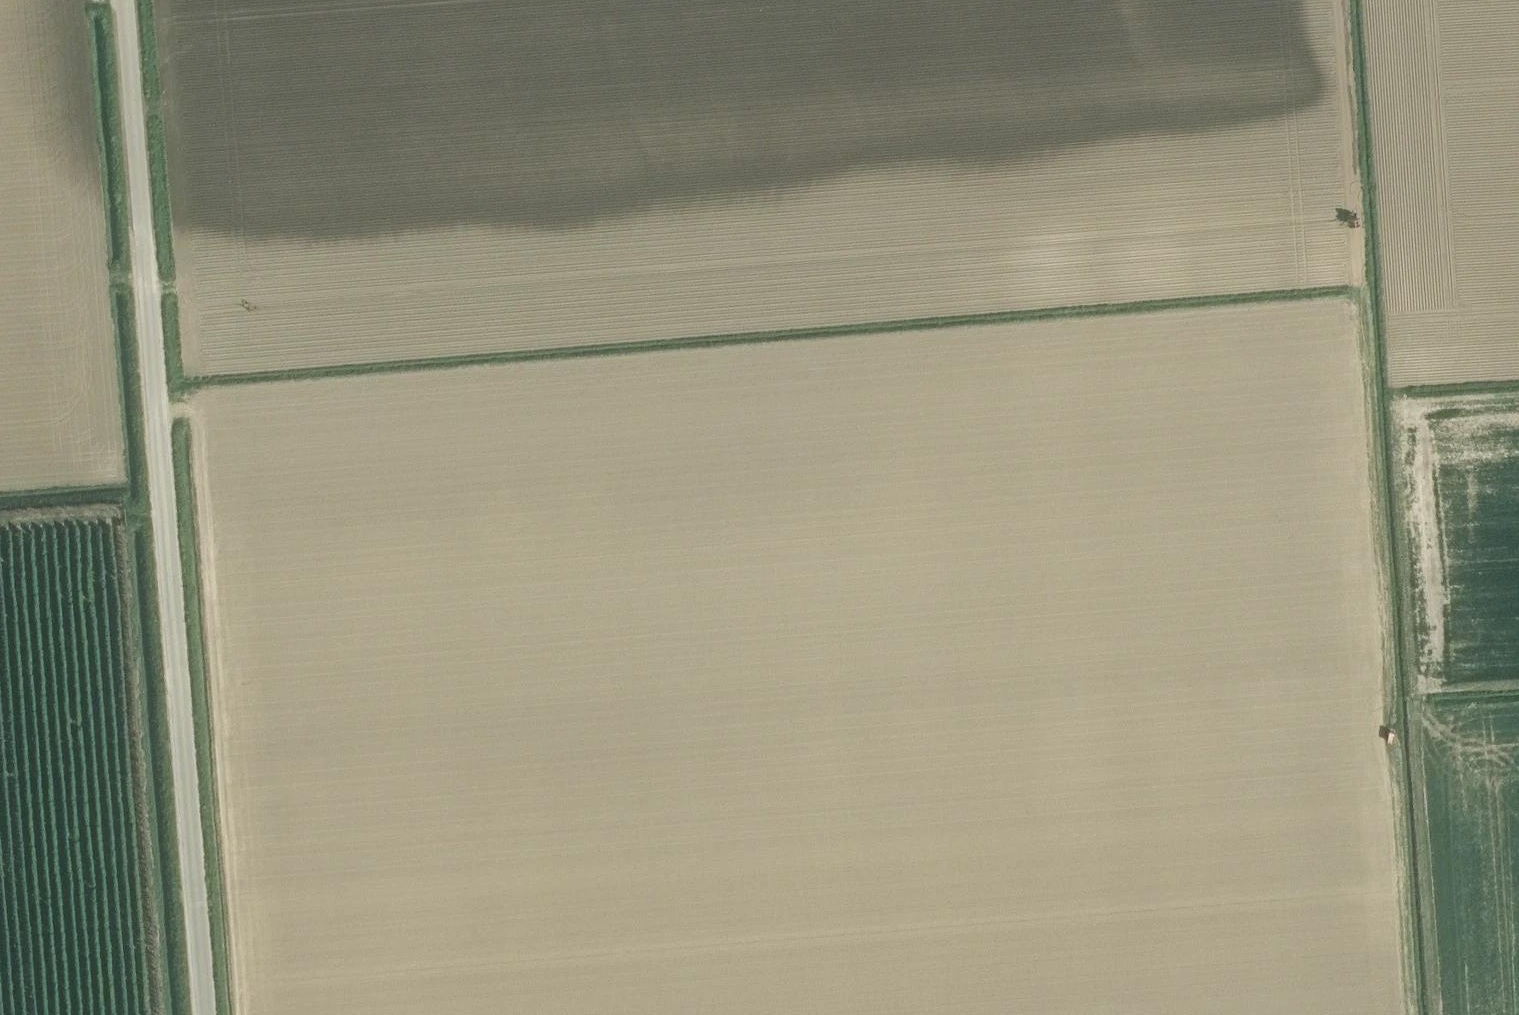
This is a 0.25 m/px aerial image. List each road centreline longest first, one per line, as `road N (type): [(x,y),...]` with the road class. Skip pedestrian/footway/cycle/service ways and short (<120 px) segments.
road 1 (unclassified): [(205,1014),(127,0)]

